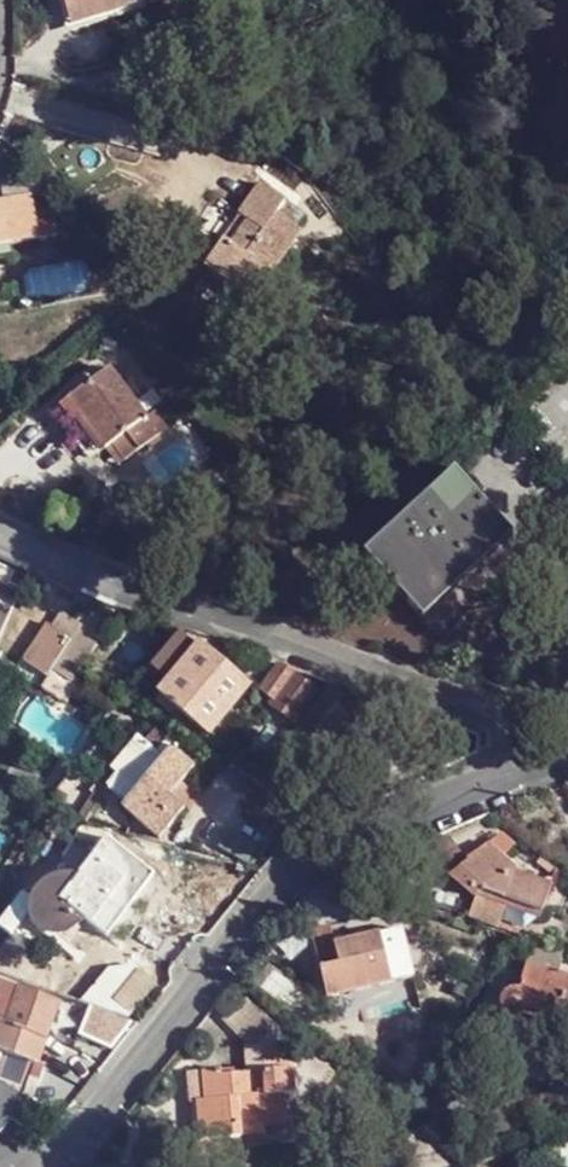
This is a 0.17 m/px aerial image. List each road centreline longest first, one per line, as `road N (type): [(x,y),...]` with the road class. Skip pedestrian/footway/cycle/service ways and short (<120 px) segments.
road 1 (residential): [(534,762),(287,882),(62,1166)]
road 2 (residential): [(534,762),(502,723),(466,707),(182,608),(0,524)]

